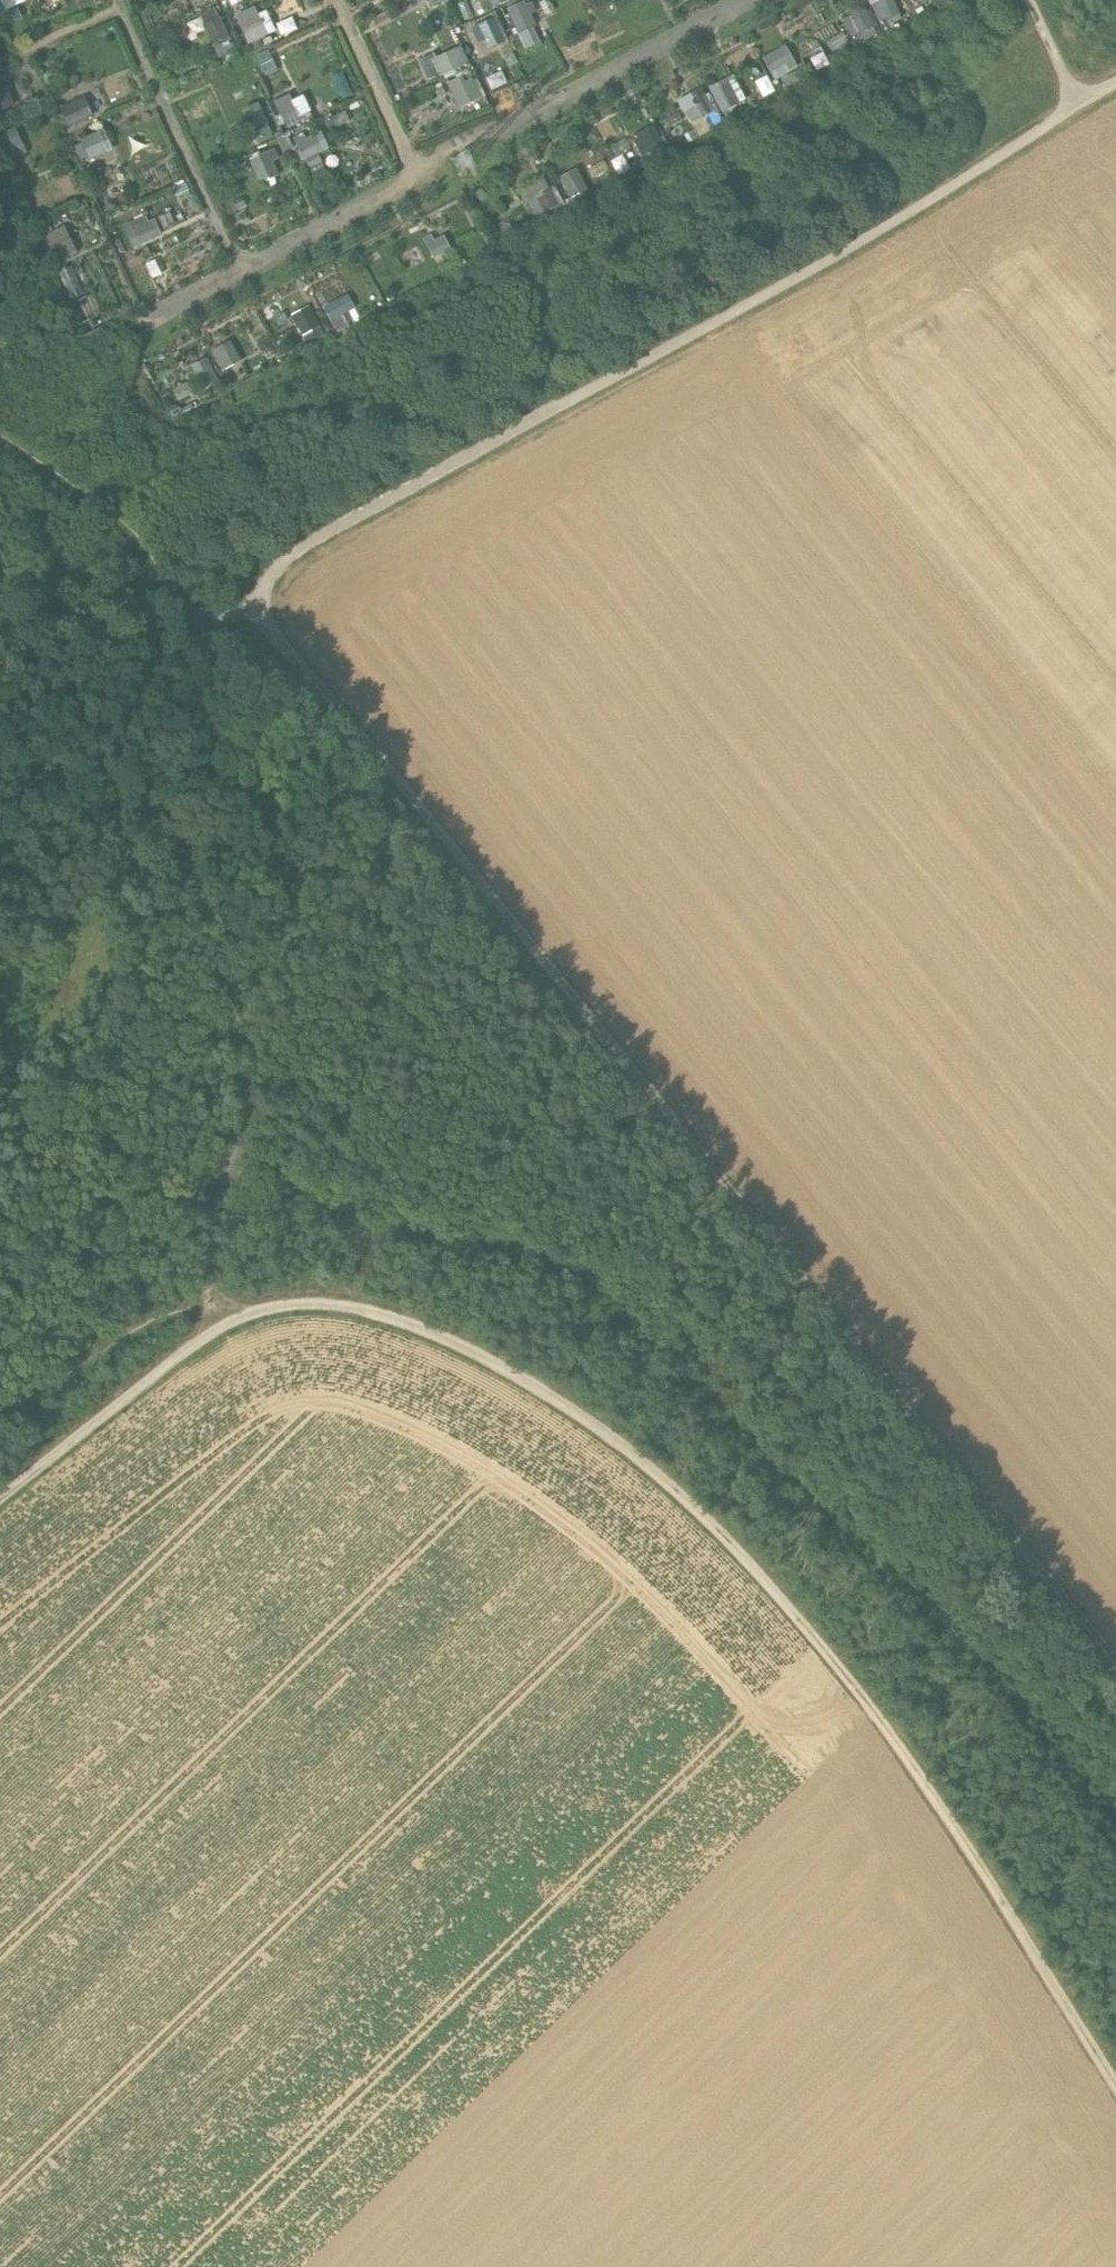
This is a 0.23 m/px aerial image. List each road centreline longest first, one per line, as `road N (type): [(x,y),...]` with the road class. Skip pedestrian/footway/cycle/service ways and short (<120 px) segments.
road 1 (track): [(1115,1661),(272,634),(260,596)]
road 2 (track): [(229,1350),(252,1334),(309,1318),(414,1331),(558,1404),(668,1482),(817,1633),(889,1725),(1002,1887),(1115,2075)]
road 3 (track): [(260,596),(277,565),(827,261),(1115,85)]
road 4 (track): [(219,768),(250,912),(258,1136),(221,1272),(229,1350)]
road 5 (track): [(0,1531),(229,1350)]
road 6 (track): [(0,1425),(62,1406),(179,1318),(221,1306)]
road 7 (track): [(260,596),(212,642),(219,768)]

